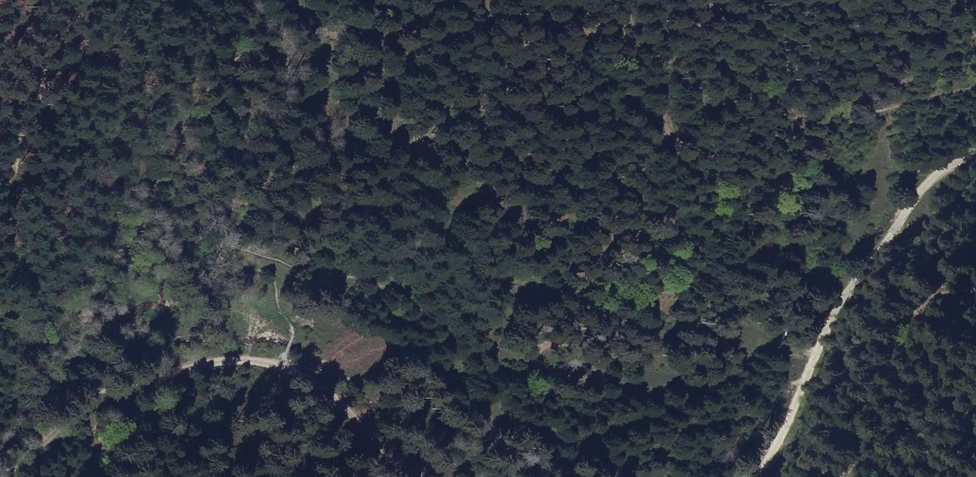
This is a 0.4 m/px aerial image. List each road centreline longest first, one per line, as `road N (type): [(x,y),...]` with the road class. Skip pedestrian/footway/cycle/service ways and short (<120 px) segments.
road 1 (track): [(758,476),(858,277),(920,193),(942,171),(975,159)]
road 2 (track): [(293,331),(178,305),(104,315),(0,366)]
road 3 (track): [(6,476),(109,390),(216,361),(279,364)]
road 4 (track): [(279,364),(329,396),(414,476)]

